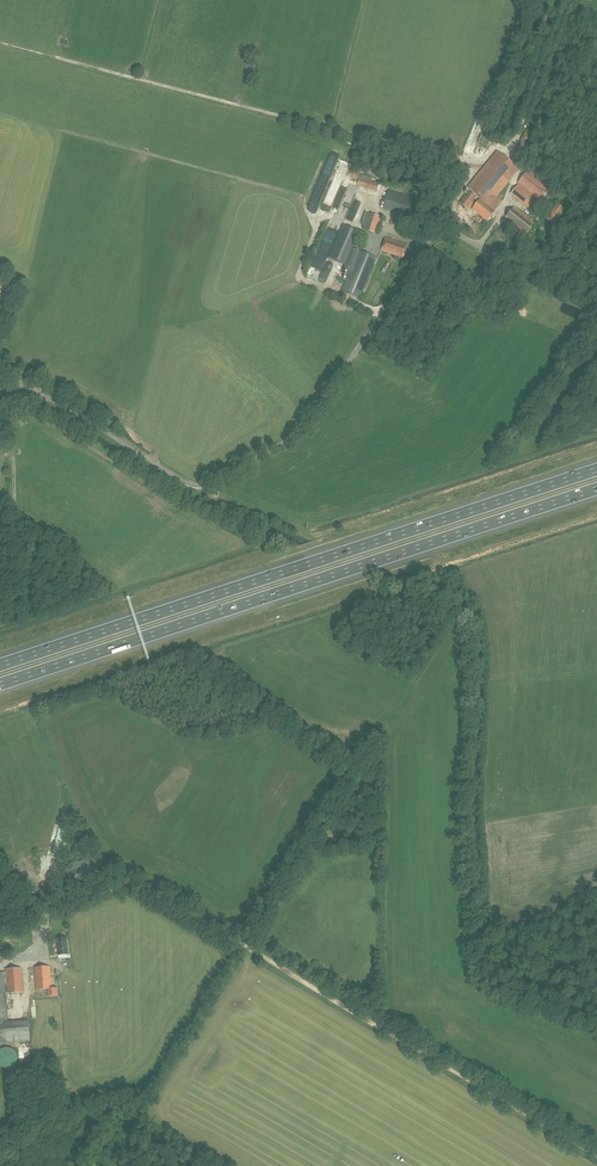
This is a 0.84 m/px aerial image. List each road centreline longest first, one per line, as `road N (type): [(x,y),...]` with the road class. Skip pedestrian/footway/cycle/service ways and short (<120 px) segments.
road 1 (unclassified): [(596,269),(508,261),(439,233),(300,429),(201,486),(63,407),(0,383)]
road 2 (motorway): [(596,470),(0,666)]
road 3 (motorway): [(0,684),(596,489)]
road 4 (track): [(596,1157),(152,889),(136,885),(81,899)]
road 5 (track): [(13,406),(17,620),(0,626)]

